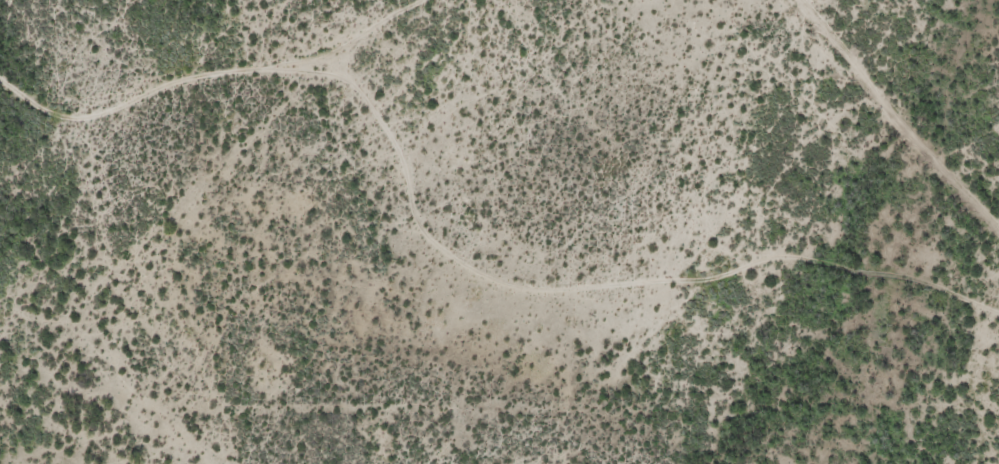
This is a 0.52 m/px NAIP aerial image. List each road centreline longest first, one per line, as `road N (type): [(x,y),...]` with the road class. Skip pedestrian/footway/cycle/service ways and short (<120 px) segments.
road 1 (track): [(998,316),(870,284),(716,303),(706,287),(430,254),(372,205),(334,122),(263,76)]
road 2 (track): [(0,79),(63,122),(267,75),(408,0)]
road 3 (track): [(186,463),(68,171),(63,122)]
road 4 (track): [(799,0),(998,234)]
road 5 (track): [(716,303),(687,366),(687,429),(668,463)]

